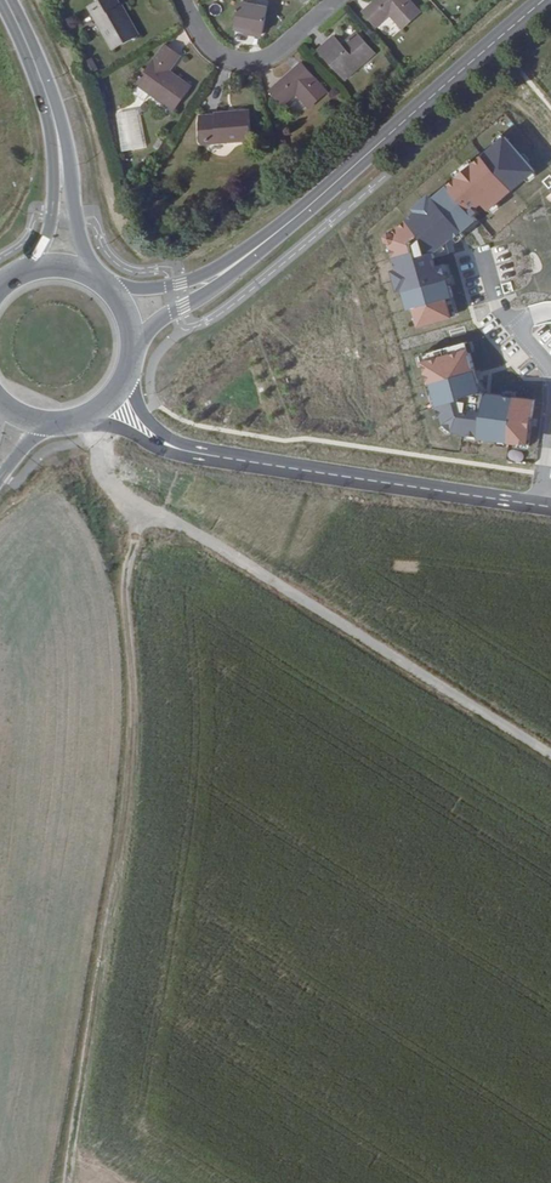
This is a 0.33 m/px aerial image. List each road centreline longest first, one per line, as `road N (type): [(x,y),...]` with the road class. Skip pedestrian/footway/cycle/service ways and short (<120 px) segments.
road 1 (track): [(135,510),(126,579),(133,749),(69,1182)]
road 2 (track): [(135,510),(204,541),(550,759)]
road 3 (residential): [(550,507),(178,449),(111,398)]
road 4 (tertiary): [(260,245),(544,0)]
road 5 (residential): [(185,0),(217,54),(267,59),(334,0)]
road 6 (primary): [(100,278),(78,224),(58,117)]
road 7 (tertiary): [(134,345),(260,245)]
road 8 (tertiary): [(260,245),(181,283),(110,286)]
road 9 (primary): [(58,117),(51,218),(32,266)]
road 10 (primary): [(58,117),(5,0)]

